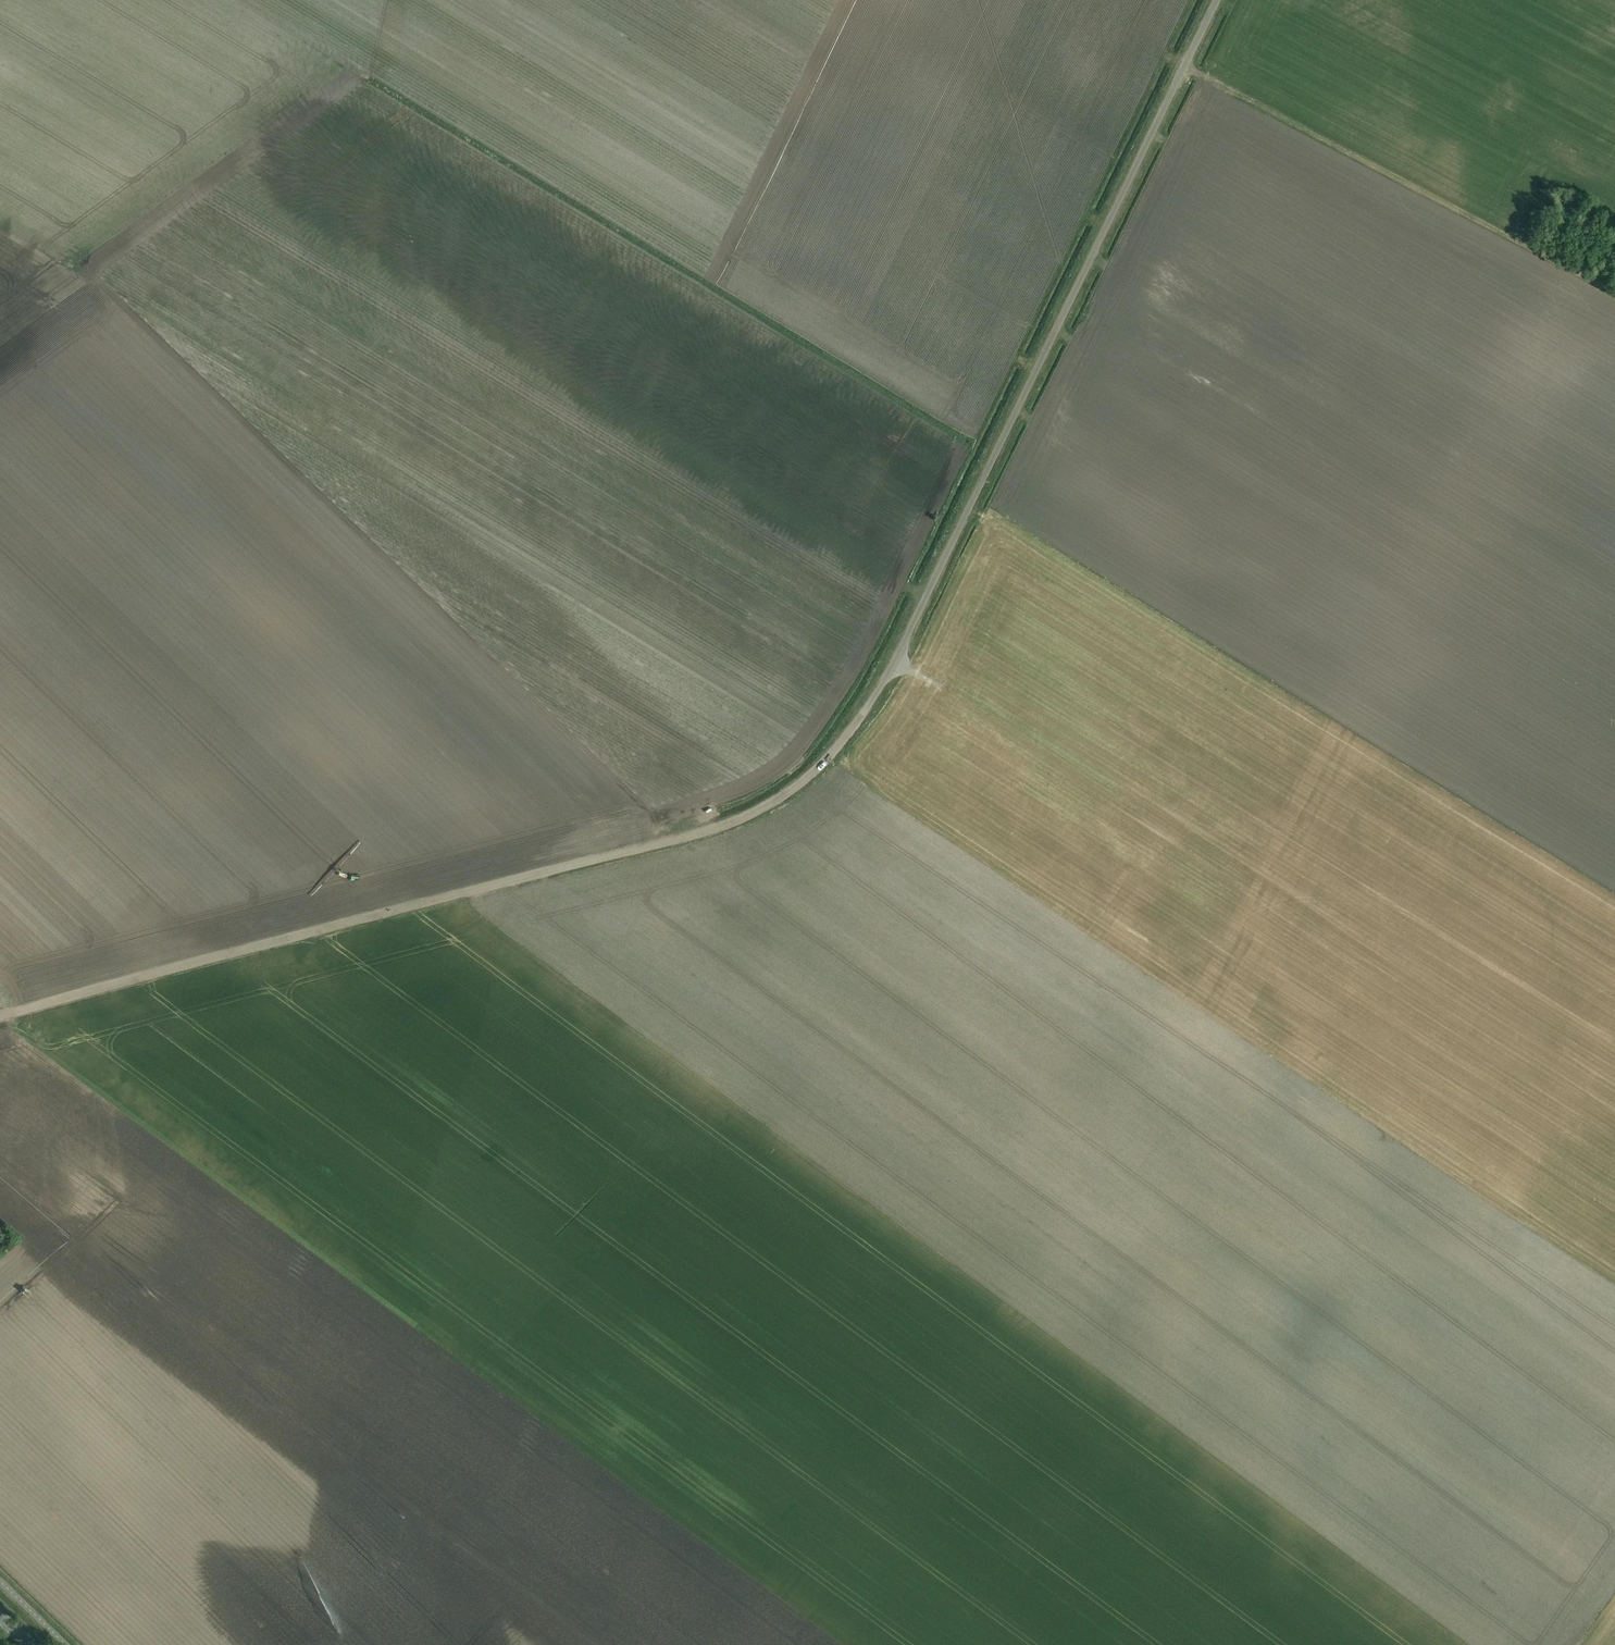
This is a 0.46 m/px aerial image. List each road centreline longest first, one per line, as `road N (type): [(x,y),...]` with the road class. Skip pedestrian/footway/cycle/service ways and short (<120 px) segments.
road 1 (unclassified): [(717,827),(809,775),(878,691),(1218,0)]
road 2 (track): [(0,1015),(717,827)]

